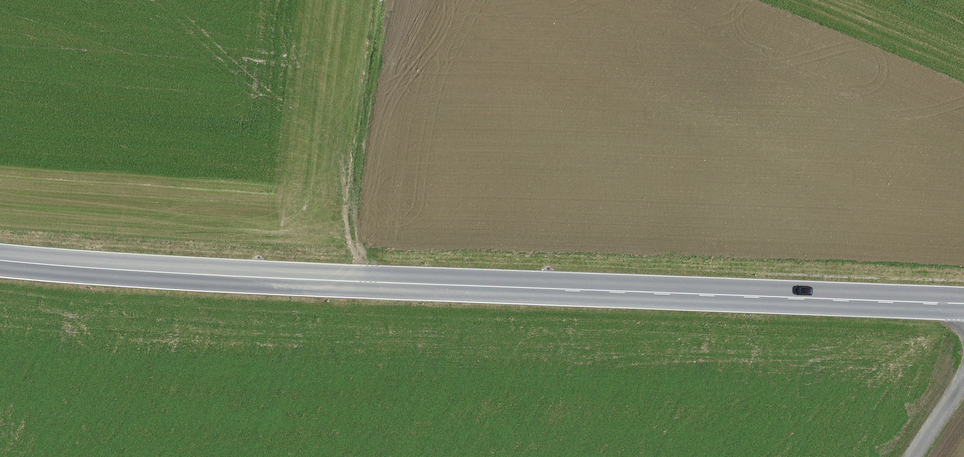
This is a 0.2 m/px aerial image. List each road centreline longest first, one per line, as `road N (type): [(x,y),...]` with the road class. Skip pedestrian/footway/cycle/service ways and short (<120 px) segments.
road 1 (secondary): [(0,258),(963,303)]
road 2 (track): [(382,0),(352,183),(351,230),(366,280)]

